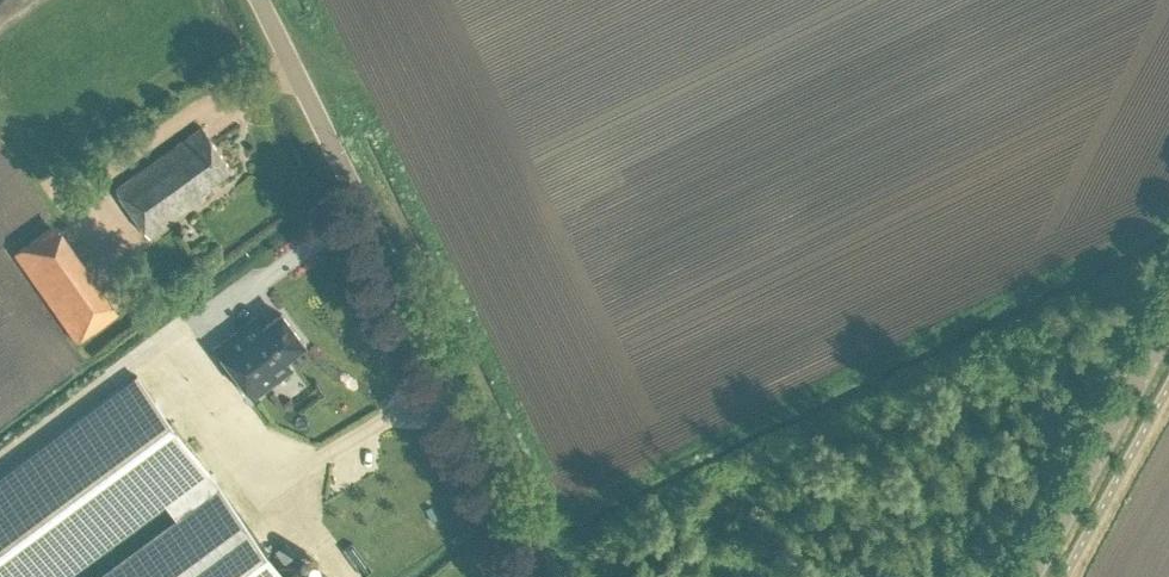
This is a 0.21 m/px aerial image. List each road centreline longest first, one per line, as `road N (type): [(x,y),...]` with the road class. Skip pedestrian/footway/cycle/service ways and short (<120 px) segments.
road 1 (unclassified): [(544,576),(259,0)]
road 2 (secondary): [(1028,576),(1168,337)]

